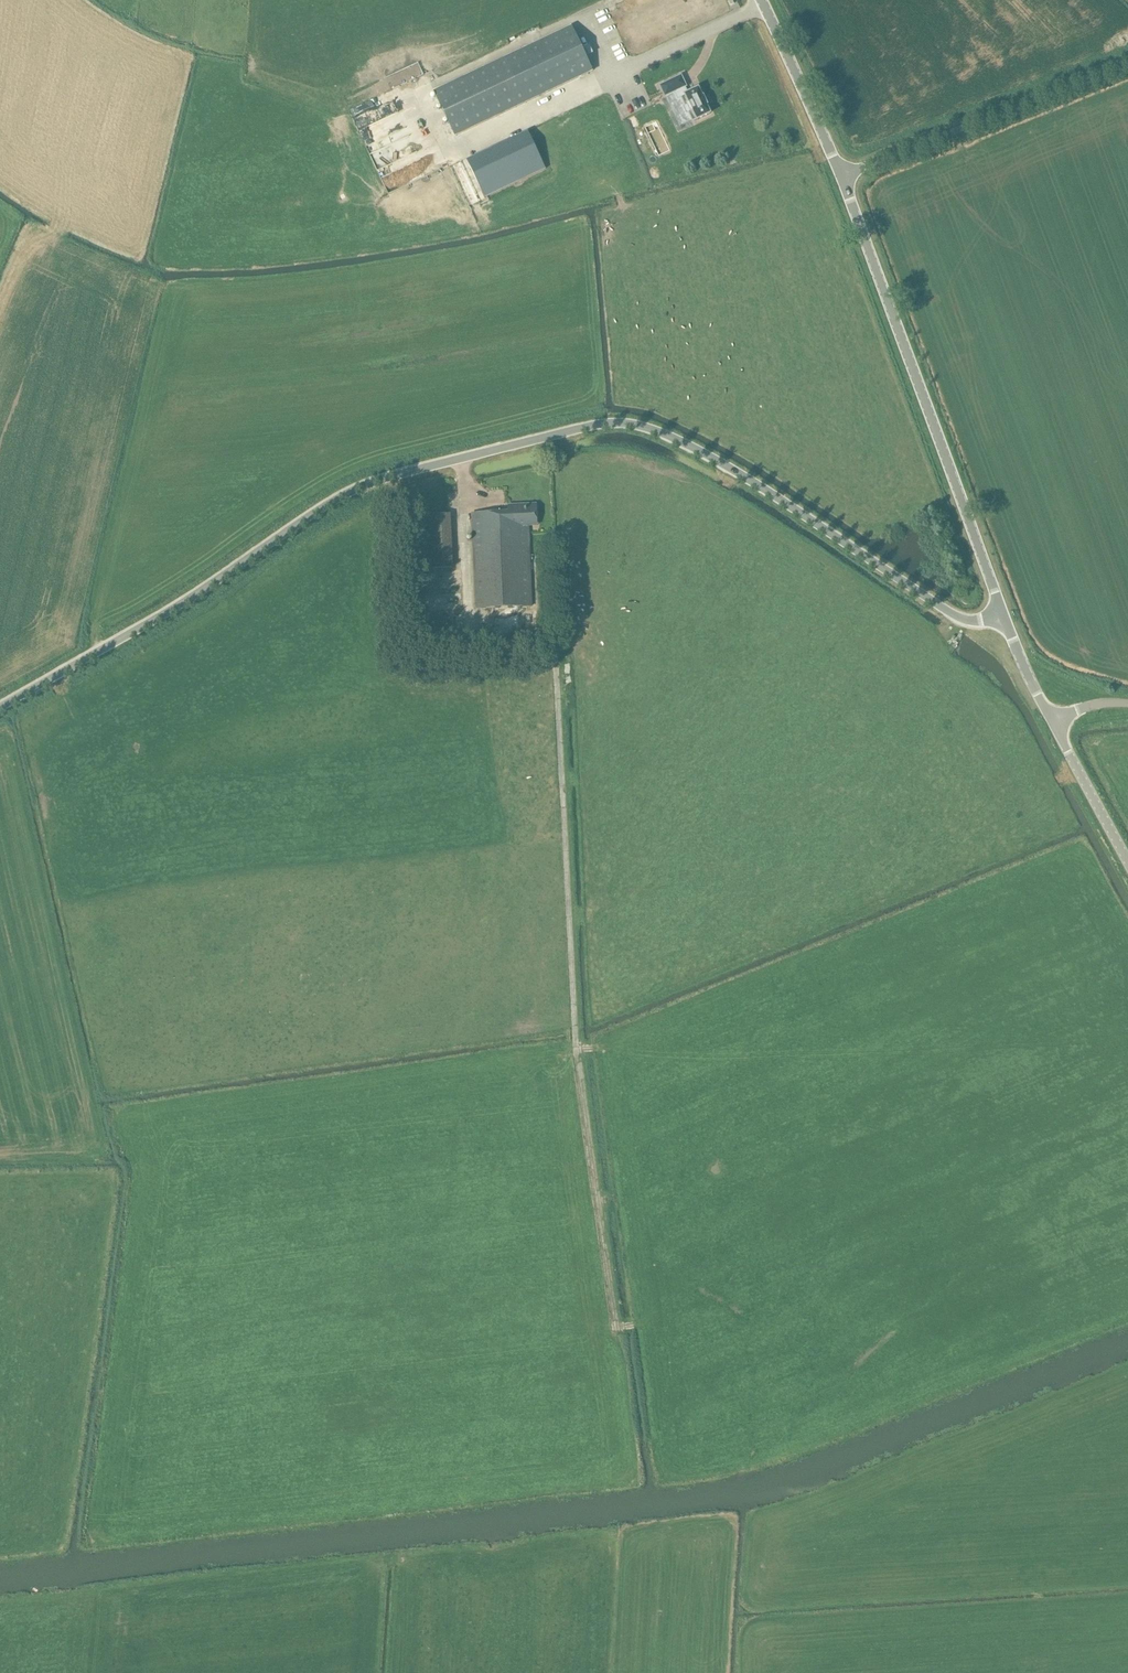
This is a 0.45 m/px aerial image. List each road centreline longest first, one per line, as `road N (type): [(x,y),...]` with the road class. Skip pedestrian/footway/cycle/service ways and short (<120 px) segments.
road 1 (unclassified): [(0,705),(115,643),(346,495),(606,424),(634,425),(701,452),(951,613),(969,621),(1004,616)]
road 2 (unclassified): [(1004,616),(928,394),(841,175)]
road 3 (unclassified): [(841,175),(1127,64)]
road 4 (unclassified): [(841,175),(759,0)]
road 5 (unclassified): [(1127,861),(1050,718)]

